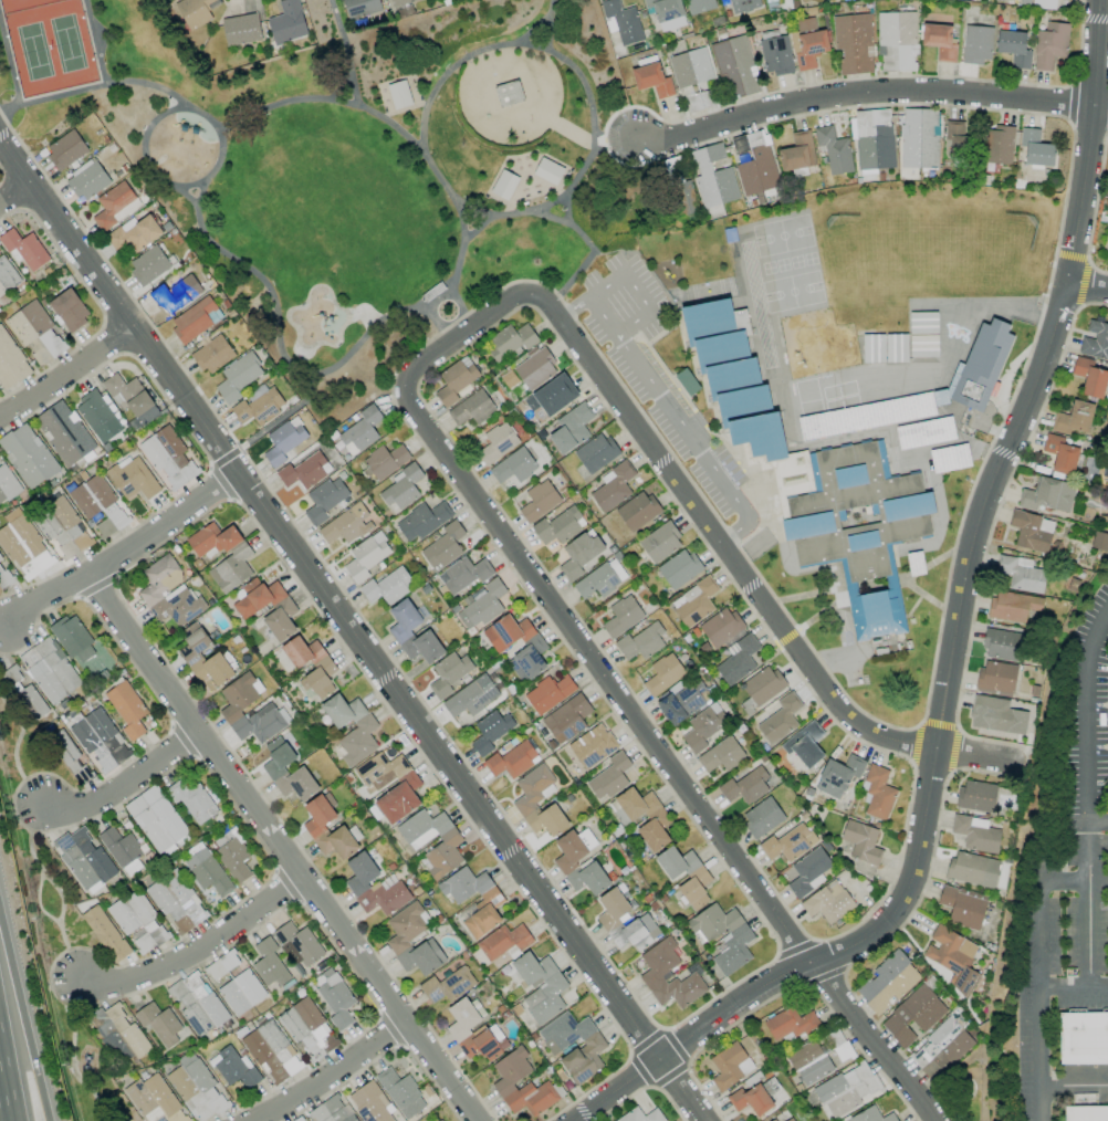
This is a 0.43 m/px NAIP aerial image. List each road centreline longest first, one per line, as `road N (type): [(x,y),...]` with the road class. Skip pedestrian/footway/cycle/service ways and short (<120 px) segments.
road 1 (tertiary): [(1097,0),(1091,109),(1066,283),(1053,337),(972,534),(907,891),(865,939),(751,996),(574,1120)]
road 2 (residential): [(0,145),(703,1120)]
road 3 (residential): [(409,373),(506,298),(536,296),(846,714),(891,743),(1022,766)]
road 4 (residential): [(409,373),(407,397),(441,454),(813,962)]
road 5 (residential): [(86,575),(304,893),(480,1120)]
road 6 (residential): [(1107,111),(851,86),(675,142),(638,139)]
road 7 (residential): [(234,475),(10,625)]
road 8 (residential): [(304,893),(165,977),(107,987),(84,979)]
road 9 (residential): [(813,962),(936,1120)]
road 10 (motorway): [(48,1089),(0,909)]
road 11 (residential): [(412,1026),(259,1120)]
road 12 (residential): [(199,742),(77,810),(45,803)]
road 13 (residential): [(130,327),(0,419)]

